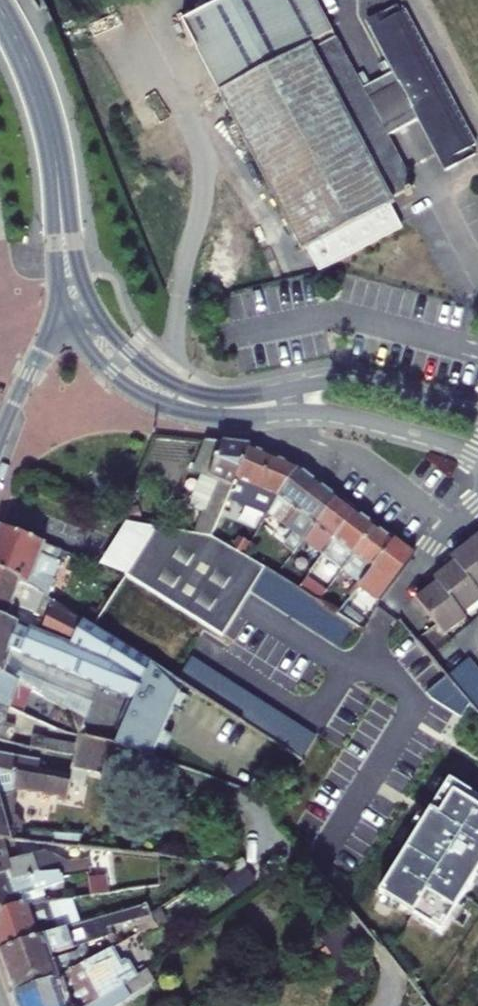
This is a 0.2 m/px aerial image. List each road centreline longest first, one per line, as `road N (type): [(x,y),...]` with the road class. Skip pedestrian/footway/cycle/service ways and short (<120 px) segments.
road 1 (tertiary): [(69,319),(122,384),(171,408),(333,413),(477,457)]
road 2 (tertiary): [(477,415),(340,383),(237,398),(201,395),(142,364),(93,307)]
road 3 (secondary): [(0,13),(43,106),(69,280)]
road 4 (residential): [(391,615),(439,543),(477,506)]
road 5 (secondary): [(69,319),(33,361),(0,437)]

